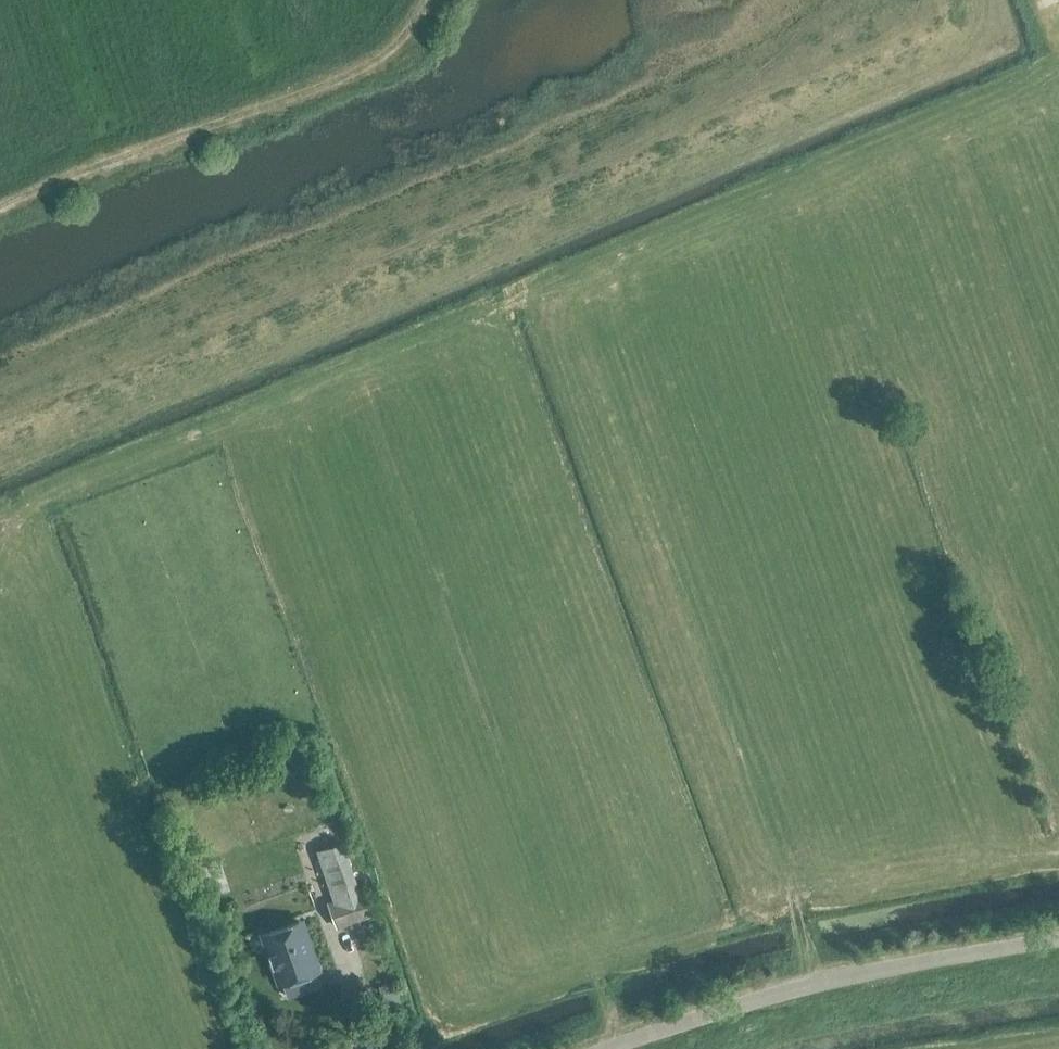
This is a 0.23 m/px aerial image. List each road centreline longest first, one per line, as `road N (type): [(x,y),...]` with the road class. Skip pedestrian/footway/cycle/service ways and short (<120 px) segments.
road 1 (track): [(440,0),(421,33),(396,54),(0,206)]
road 2 (unclassified): [(600,1048),(748,998),(1058,936)]

